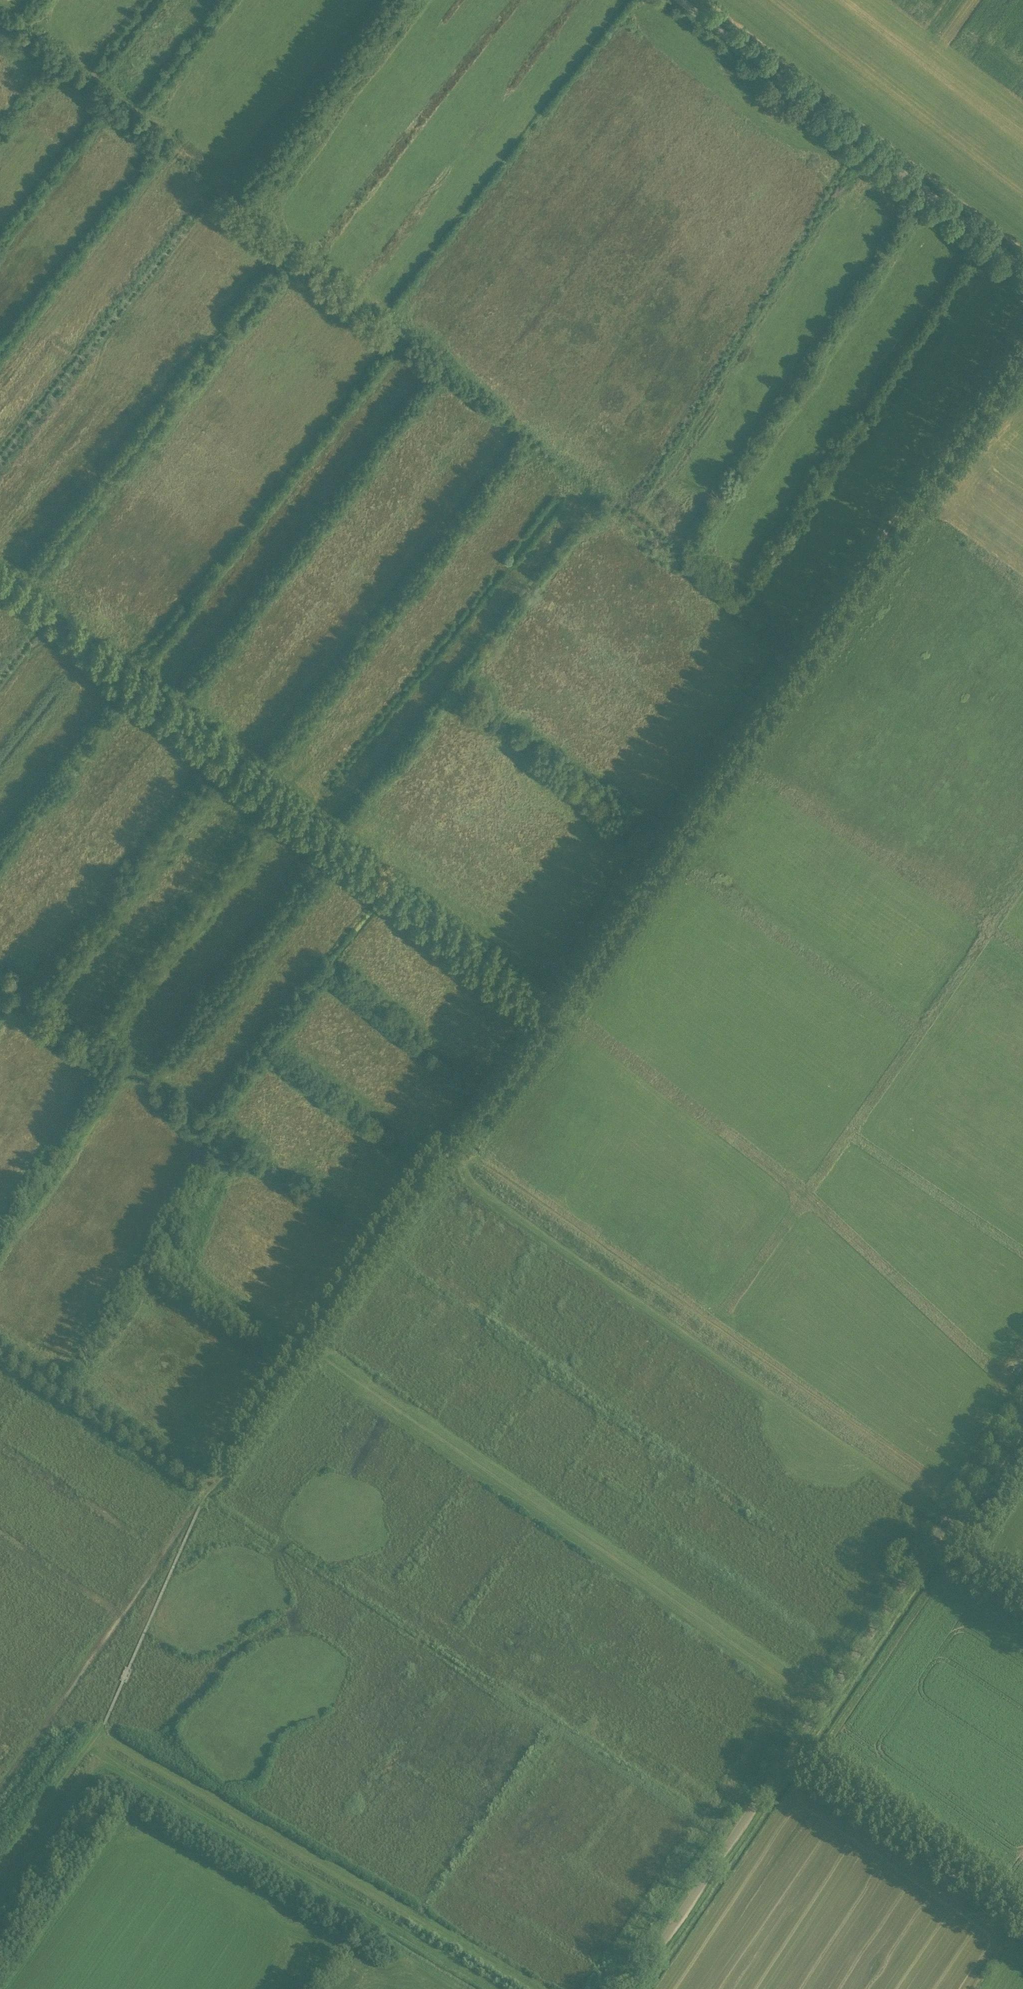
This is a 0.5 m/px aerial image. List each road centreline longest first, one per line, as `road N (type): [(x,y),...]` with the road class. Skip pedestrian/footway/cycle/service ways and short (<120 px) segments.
road 1 (track): [(551,1009),(1022,333)]
road 2 (track): [(0,575),(551,1009)]
road 3 (unclassified): [(633,1988),(1022,1406)]
road 4 (unclassified): [(1022,265),(682,0)]
road 5 (track): [(311,1347),(551,1009)]
road 6 (track): [(786,1757),(1022,1921)]
road 7 (track): [(0,1351),(211,1487)]
road 8 (track): [(211,1487),(311,1347)]

